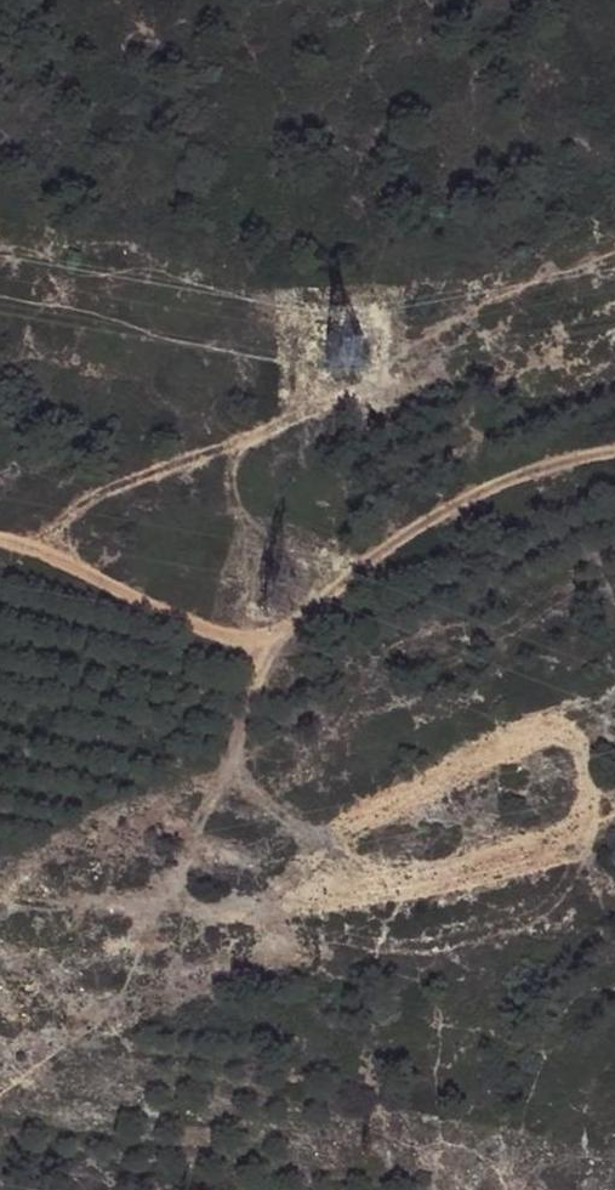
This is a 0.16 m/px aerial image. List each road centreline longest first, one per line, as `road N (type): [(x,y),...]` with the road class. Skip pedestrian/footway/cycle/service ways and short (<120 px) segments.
road 1 (track): [(263,638),(229,766),(333,855),(371,812),(536,724),(573,745),(589,820),(551,862),(376,890),(348,877)]
road 2 (track): [(0,541),(172,618),(230,639),(263,638),(297,626),(418,525),(508,481),(614,454)]
road 3 (track): [(37,551),(80,507),(283,427),(310,390),(299,323),(374,314),(382,391)]
road 4 (track): [(375,328),(443,320),(614,247)]
road 5 (track): [(348,877),(260,909),(183,907)]

